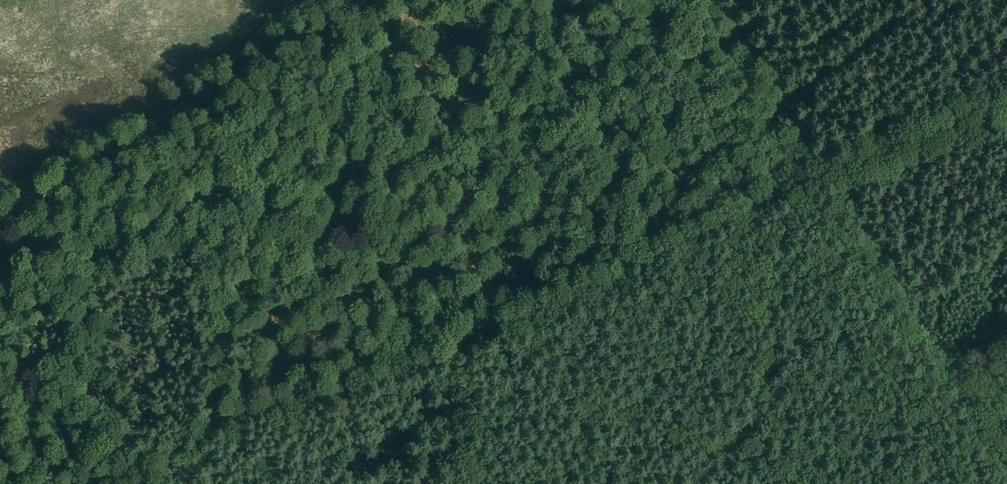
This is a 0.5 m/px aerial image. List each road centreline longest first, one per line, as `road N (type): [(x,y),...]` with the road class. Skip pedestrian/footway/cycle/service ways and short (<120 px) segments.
road 1 (track): [(451,353),(1006,97)]
road 2 (track): [(0,225),(366,0)]
road 3 (track): [(111,483),(451,353)]
road 4 (track): [(823,178),(1006,479)]

